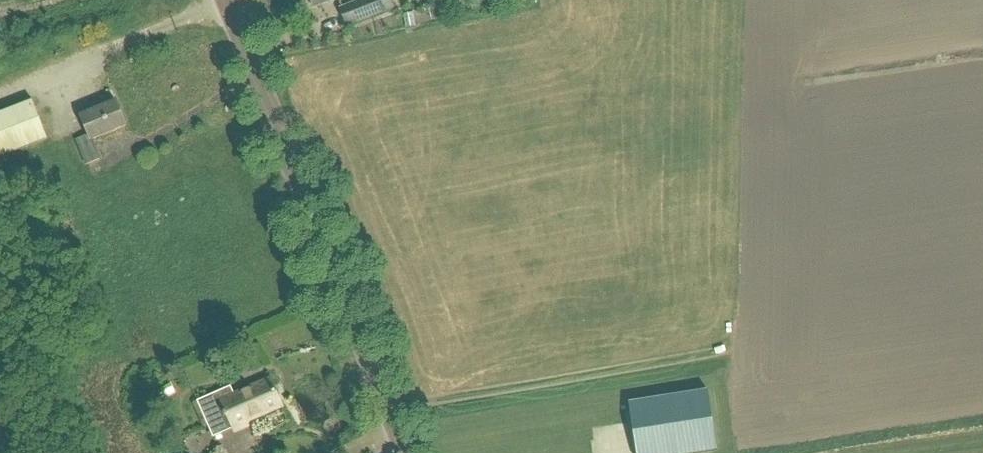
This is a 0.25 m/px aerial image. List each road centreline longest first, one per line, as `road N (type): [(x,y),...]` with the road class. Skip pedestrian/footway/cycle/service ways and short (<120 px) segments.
road 1 (tertiary): [(410,452),(229,0)]

